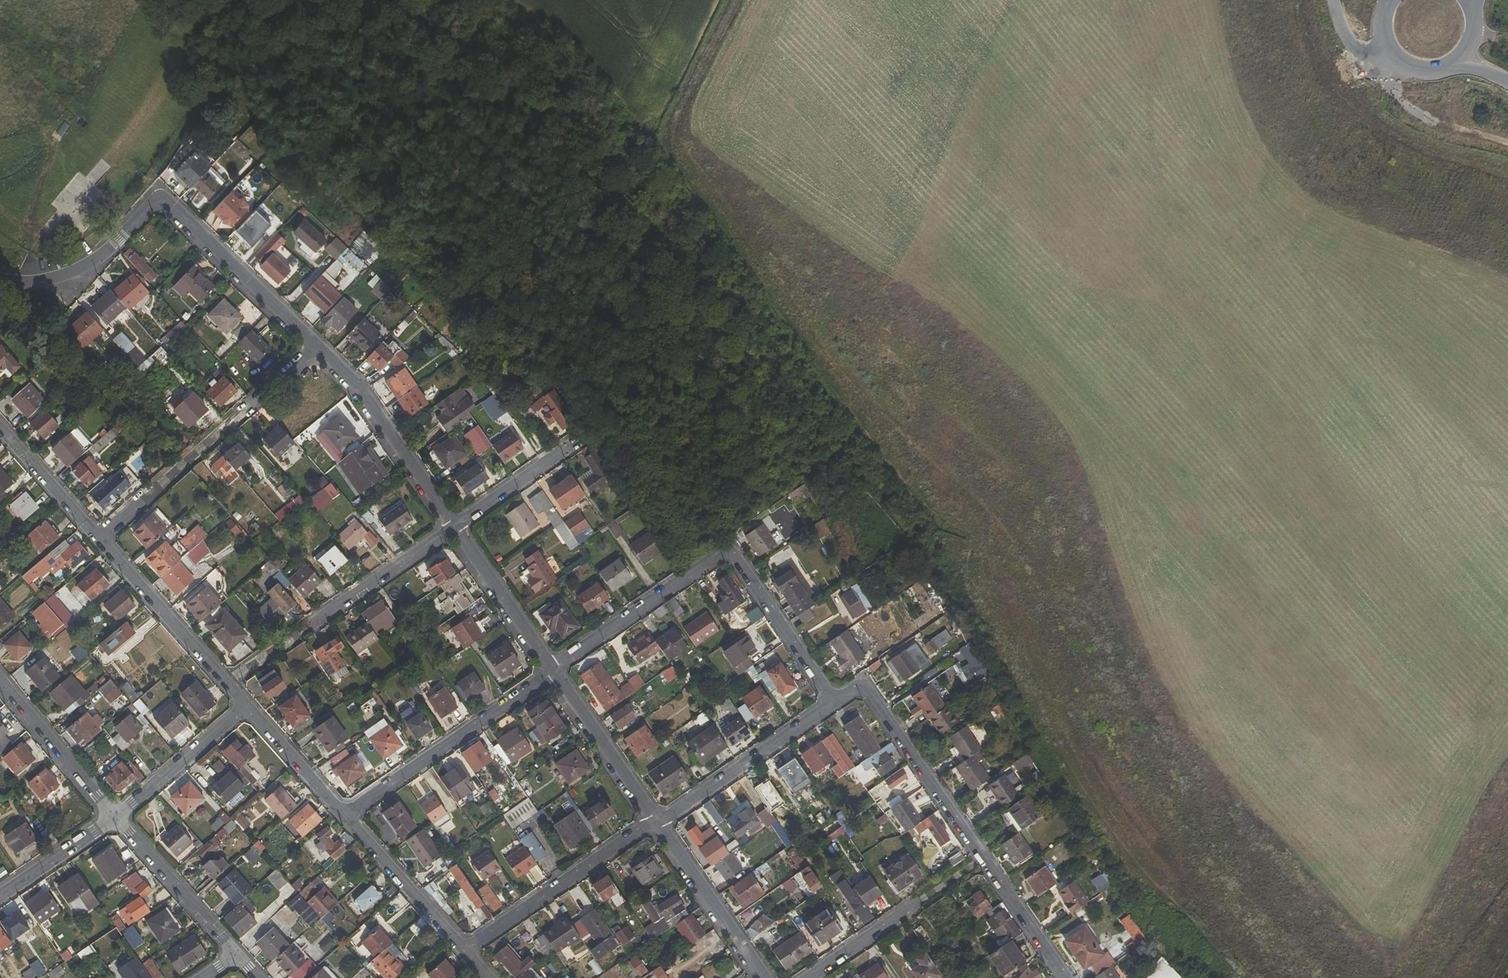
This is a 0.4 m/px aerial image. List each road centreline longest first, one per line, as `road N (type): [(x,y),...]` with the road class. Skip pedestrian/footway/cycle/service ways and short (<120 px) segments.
road 1 (residential): [(0,278),(51,280),(88,268),(160,200),(315,349)]
road 2 (residential): [(833,702),(730,554),(554,671)]
road 3 (residential): [(1063,977),(869,693),(863,687),(833,702)]
road 4 (residential): [(554,671),(345,818)]
road 5 (residential): [(658,823),(463,952)]
road 6 (residential): [(315,349),(369,400),(454,527)]
road 7 (residential): [(247,709),(103,539)]
road 8 (residential): [(833,702),(658,823)]
road 9 (residential): [(454,527),(291,637)]
road 10 (residential): [(658,823),(767,977)]
road 11 (residential): [(115,817),(237,955)]
road 12 (residential): [(554,671),(658,823)]
road 13 (residential): [(0,678),(115,817)]
road 14 (residential): [(463,952),(345,818)]
road 15 (residential): [(454,527),(554,671)]
road 16 (residential): [(247,709),(115,817)]
road 17 (track): [(1401,63),(1393,90),(1416,113),(1507,143)]
road 18 (residential): [(103,539),(0,427)]
road 19 (residential): [(577,442),(454,527)]
road 20 (residential): [(345,818),(247,709)]
road 21 (residential): [(115,817),(0,896)]
road 22 (residential): [(921,901),(811,977)]
road 23 (tertiary): [(1388,0),(1382,37),(1401,63),(1430,71),(1457,61)]

